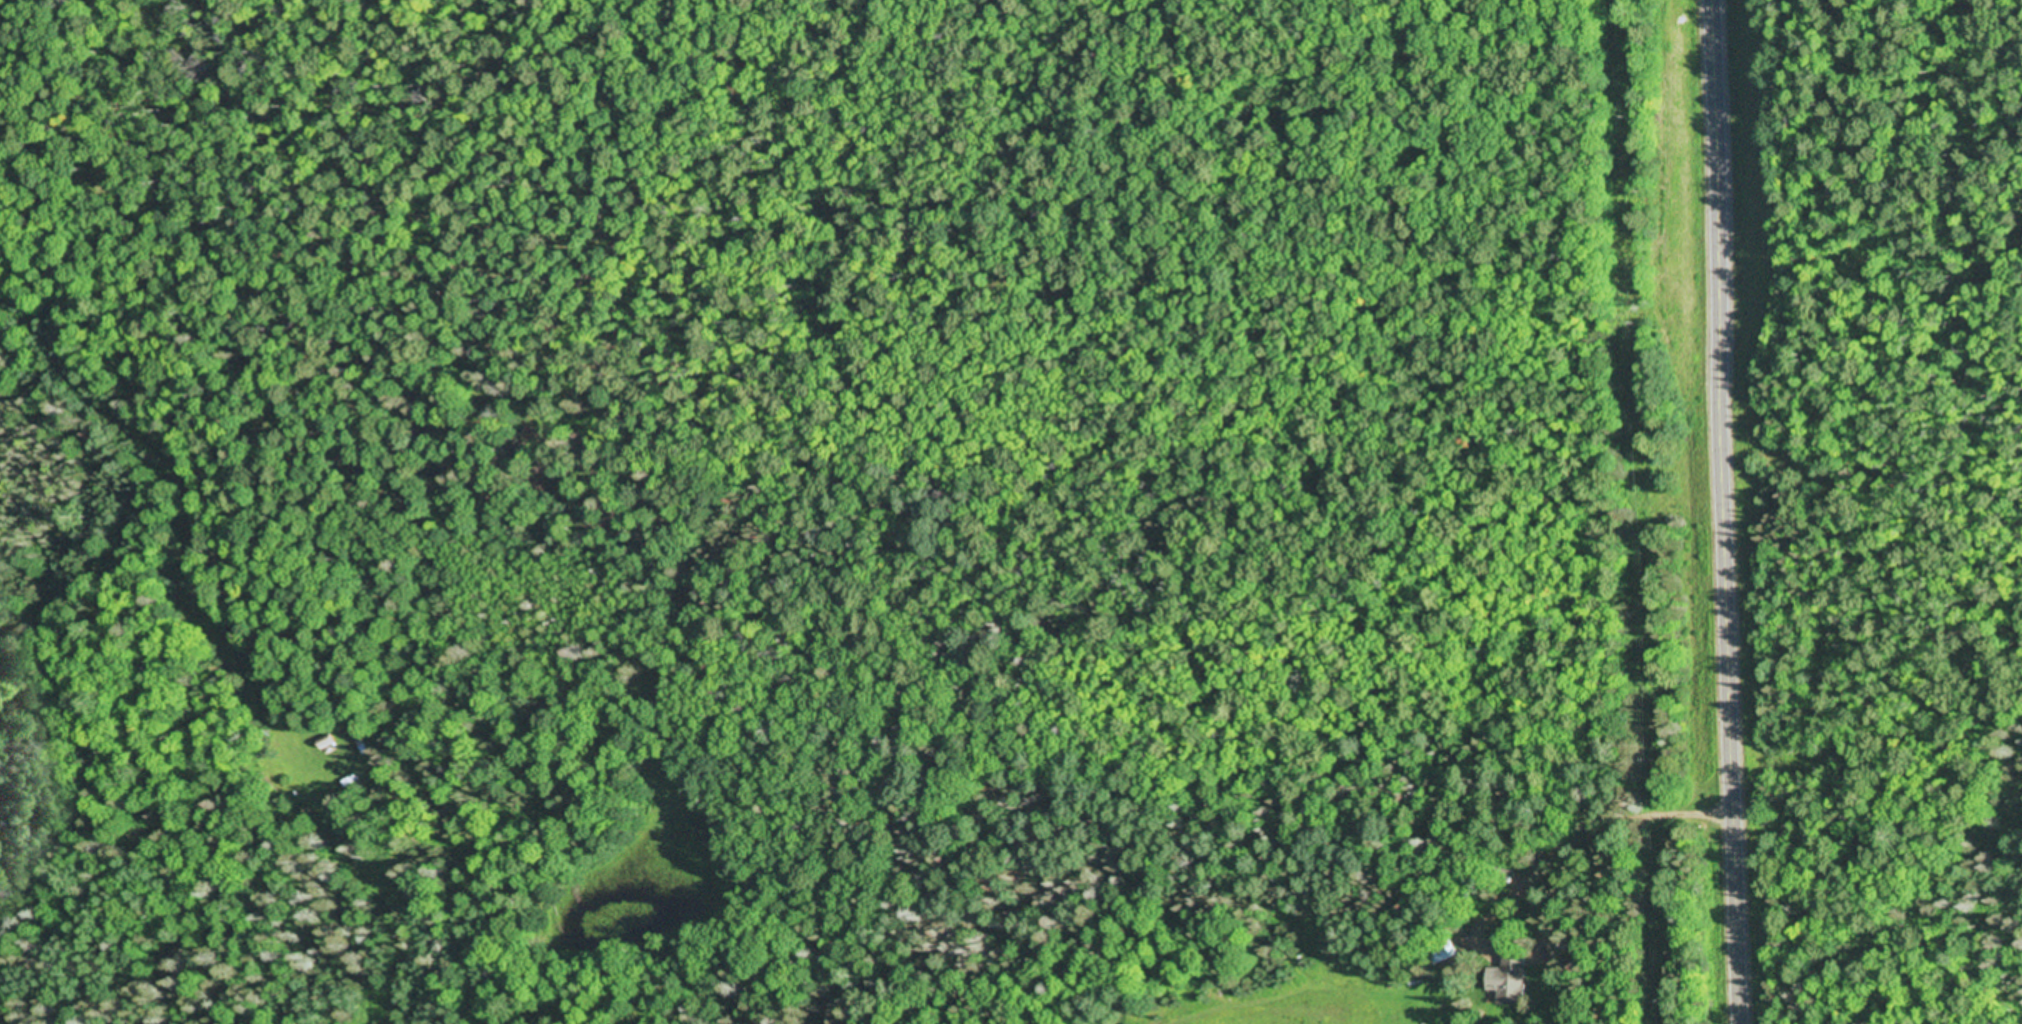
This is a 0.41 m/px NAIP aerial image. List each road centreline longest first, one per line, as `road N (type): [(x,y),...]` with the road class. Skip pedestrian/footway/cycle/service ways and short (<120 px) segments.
road 1 (secondary): [(1745,1023),(1719,0)]

